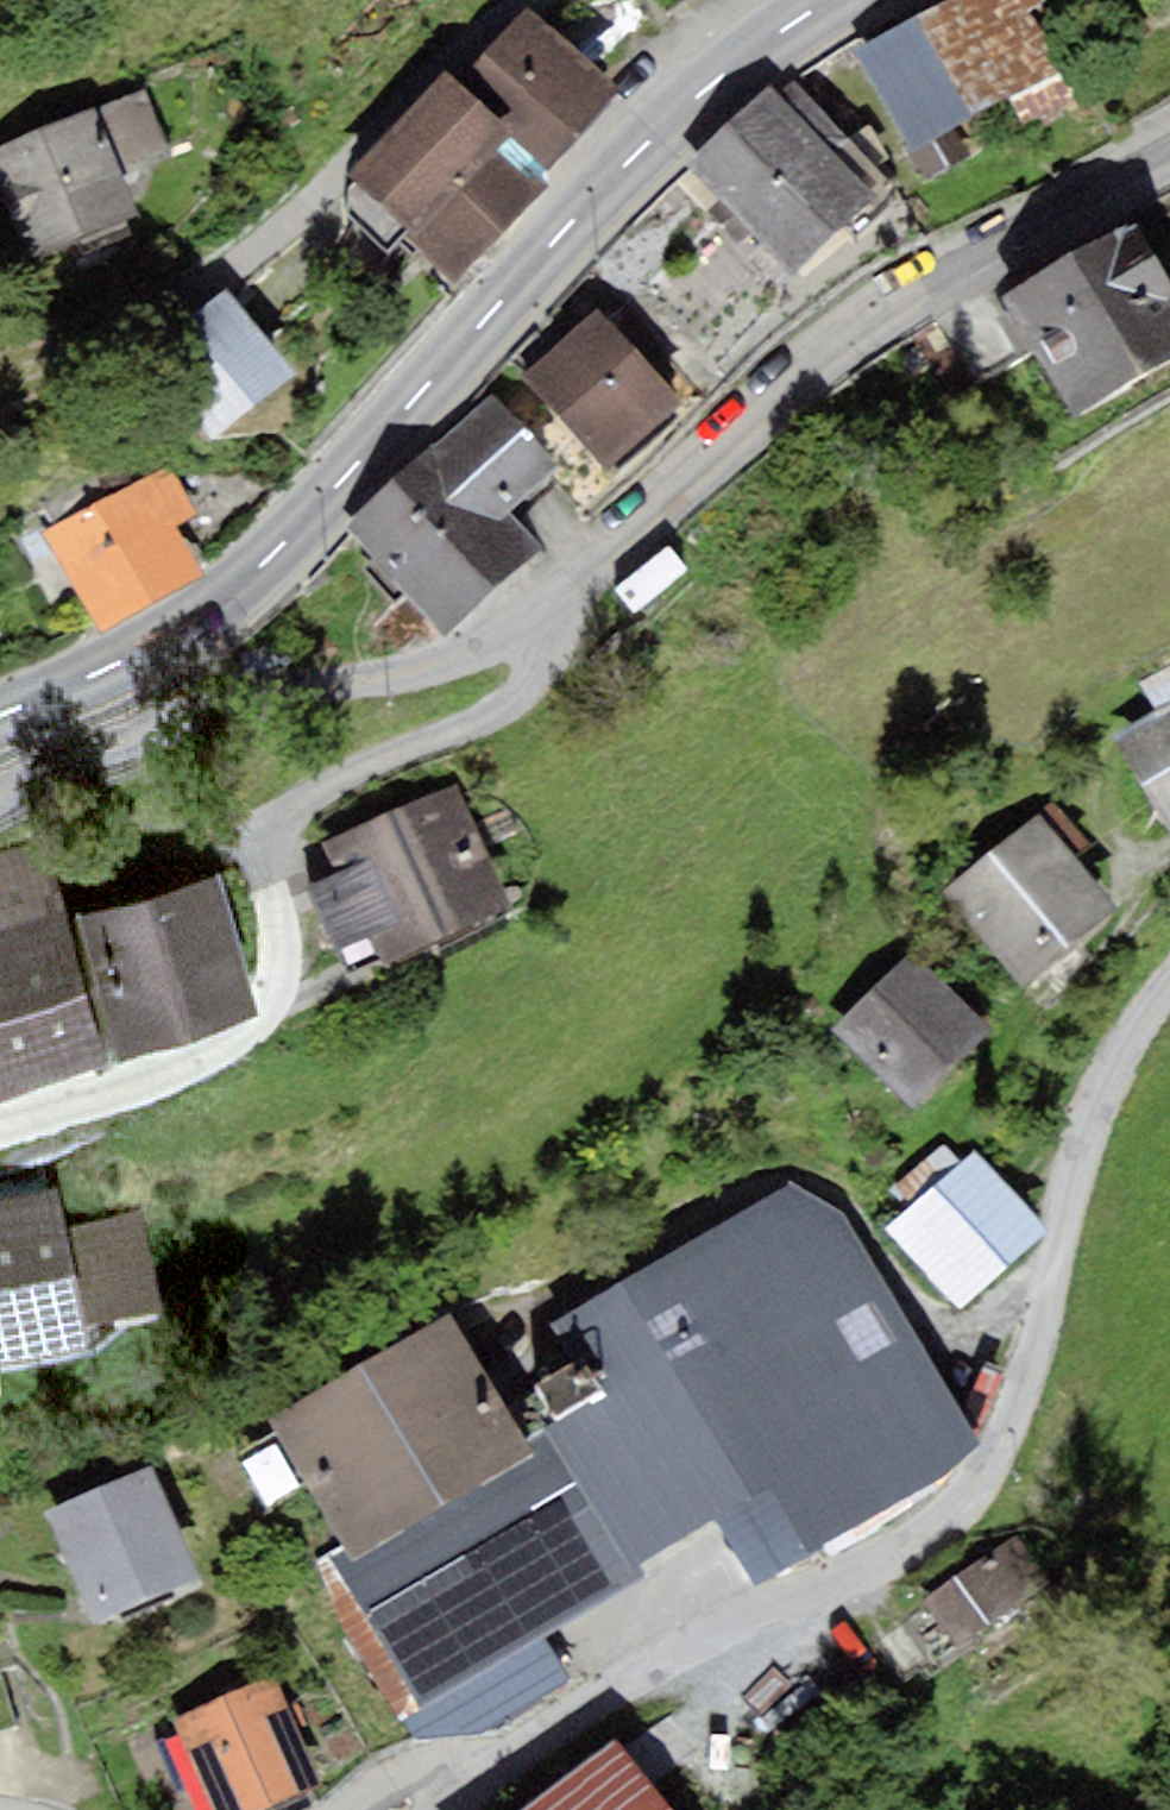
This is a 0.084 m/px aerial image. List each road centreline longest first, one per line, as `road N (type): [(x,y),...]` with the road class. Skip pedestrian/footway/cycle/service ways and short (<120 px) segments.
road 1 (residential): [(1169,166),(893,321),(590,579),(517,629),(422,668),(218,714),(0,795)]
road 2 (residential): [(1169,981),(1097,1096),(1033,1360),(1000,1443),(963,1502),(906,1548),(649,1672),(490,1778)]
road 3 (secondary): [(830,0),(765,42),(652,139),(233,591),(121,661),(0,714)]
road 4 (track): [(0,400),(150,323),(226,274)]
road 5 (residential): [(490,1778),(415,1774),(351,1809)]

